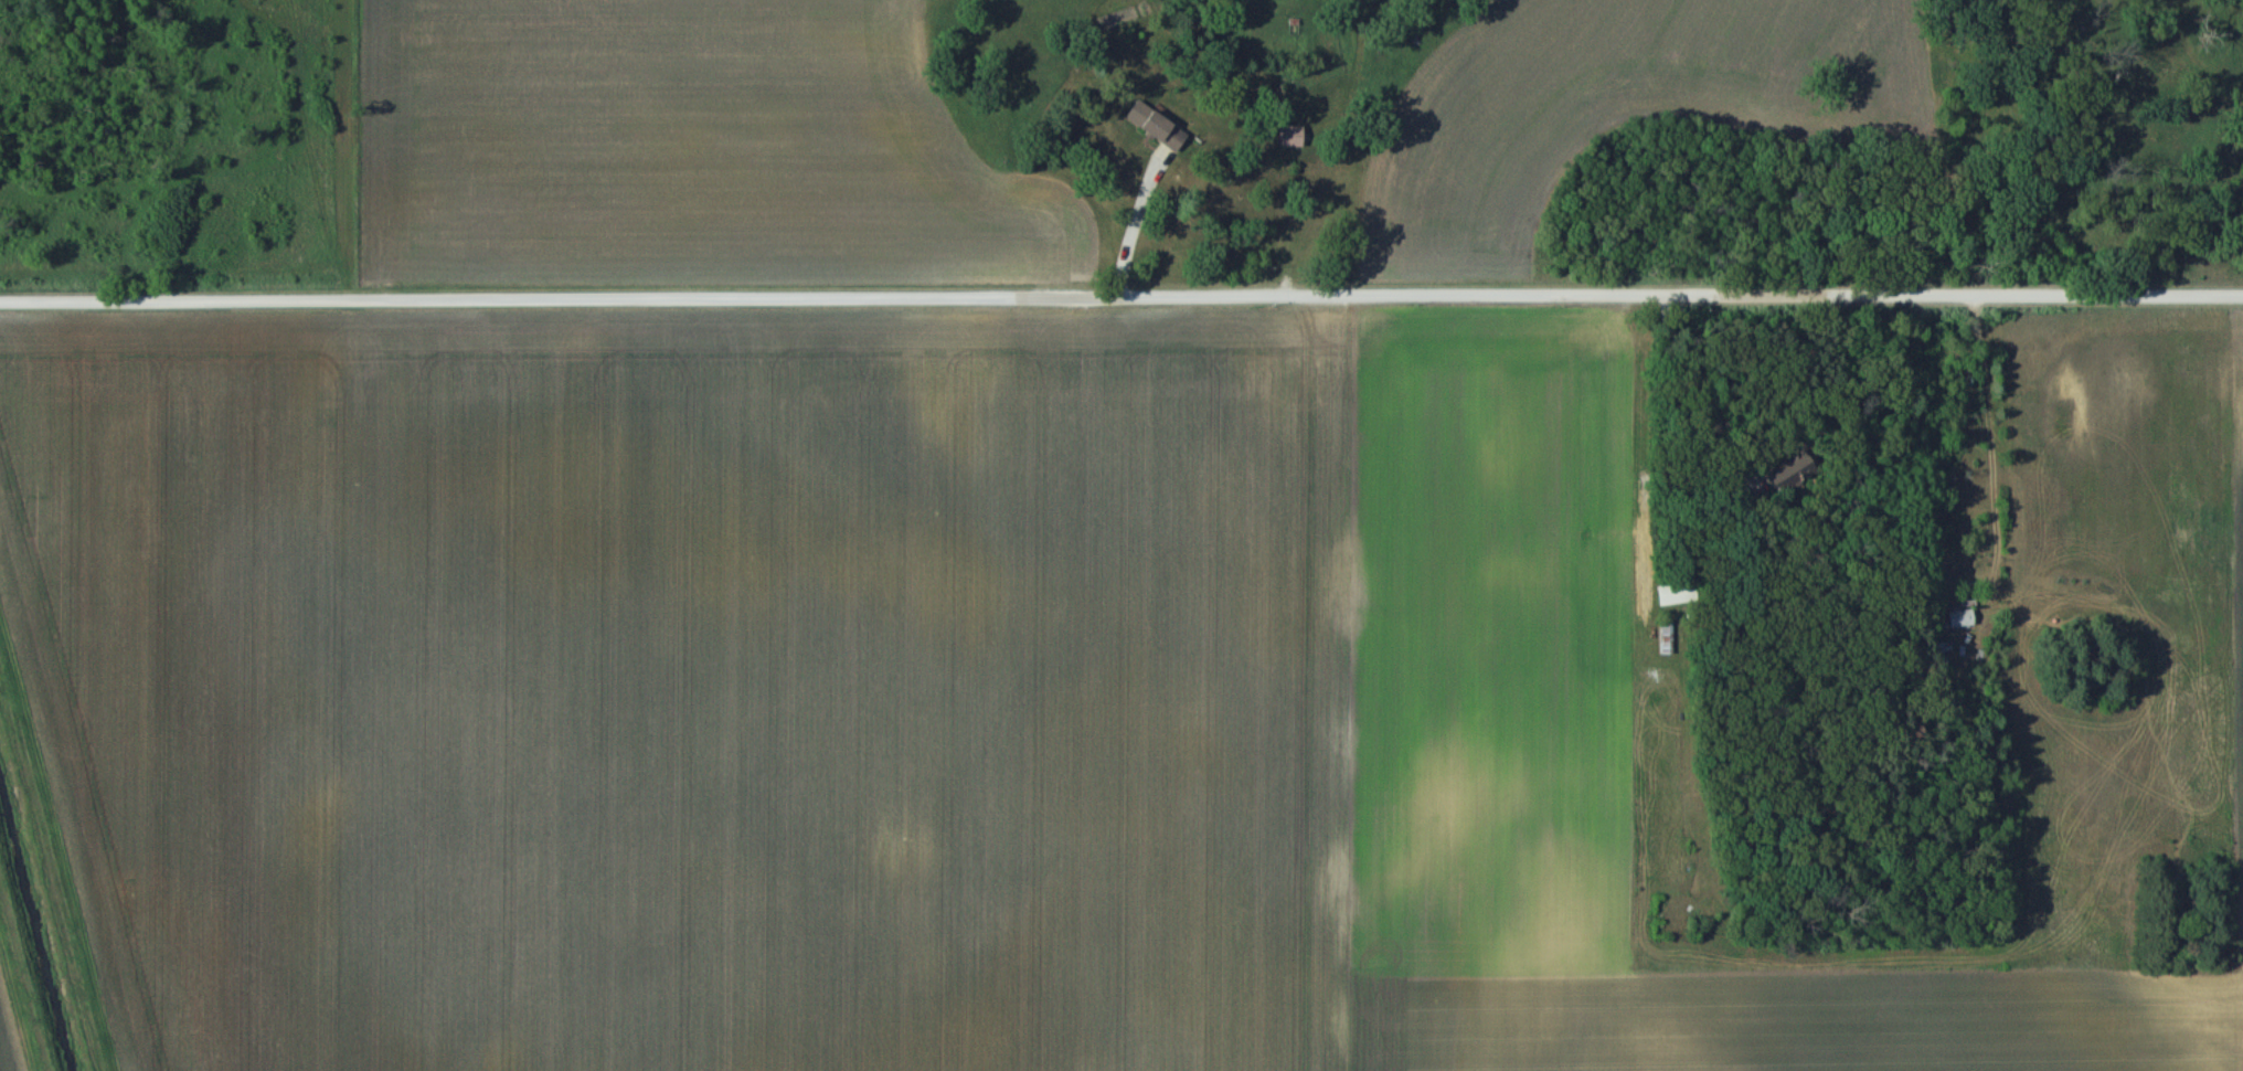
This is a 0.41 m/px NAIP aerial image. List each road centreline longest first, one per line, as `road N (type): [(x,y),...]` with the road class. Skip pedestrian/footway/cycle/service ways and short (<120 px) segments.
road 1 (residential): [(2242,295),(0,297)]

